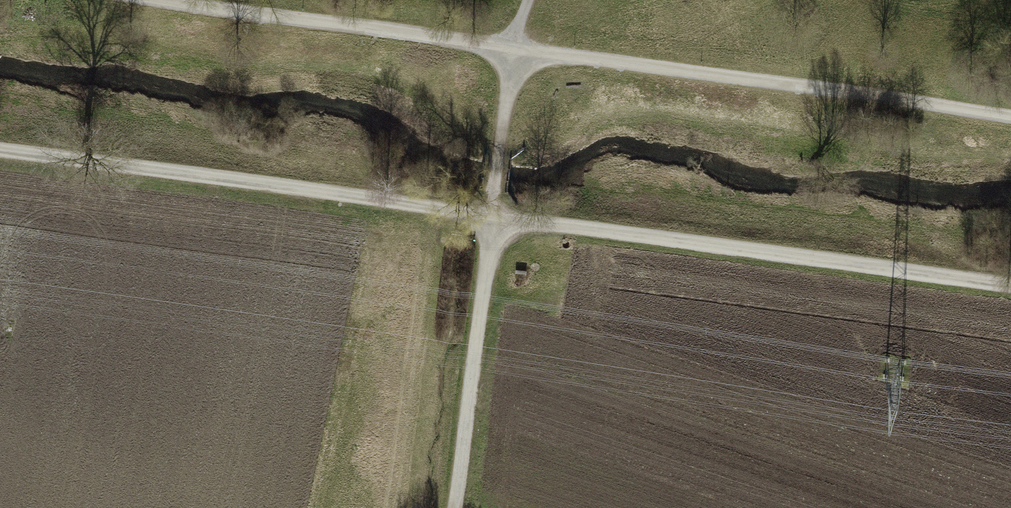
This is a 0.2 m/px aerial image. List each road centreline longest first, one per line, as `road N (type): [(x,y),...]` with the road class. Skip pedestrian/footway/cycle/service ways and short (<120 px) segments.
road 1 (track): [(0,149),(1010,285)]
road 2 (track): [(516,50),(1010,115)]
road 3 (track): [(516,50),(458,507)]
road 4 (track): [(157,0),(516,50)]

